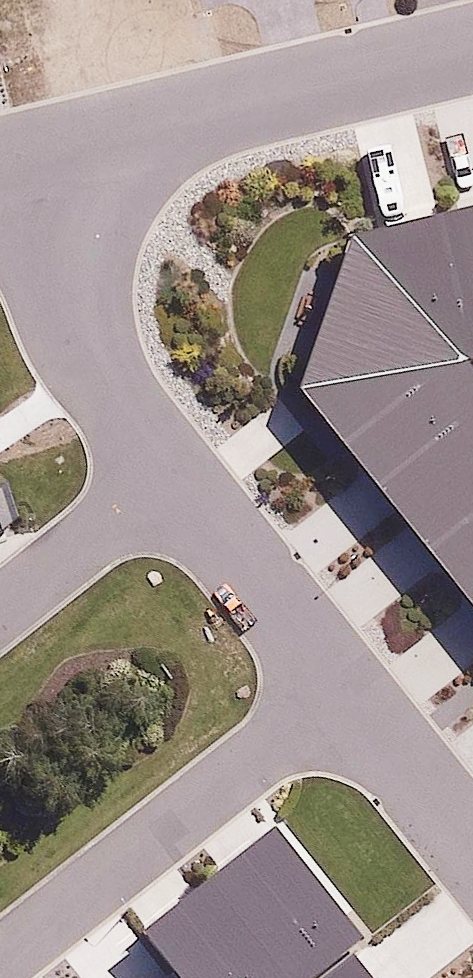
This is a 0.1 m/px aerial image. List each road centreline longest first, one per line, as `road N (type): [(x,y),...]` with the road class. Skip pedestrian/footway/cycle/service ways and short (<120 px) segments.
road 1 (residential): [(28,163),(472,53)]
road 2 (residential): [(0,966),(342,696)]
road 3 (residential): [(164,472),(99,395),(46,256),(28,163)]
road 4 (residential): [(342,696),(164,472)]
road 5 (residential): [(0,606),(164,472)]
road 6 (residential): [(472,855),(342,696)]

